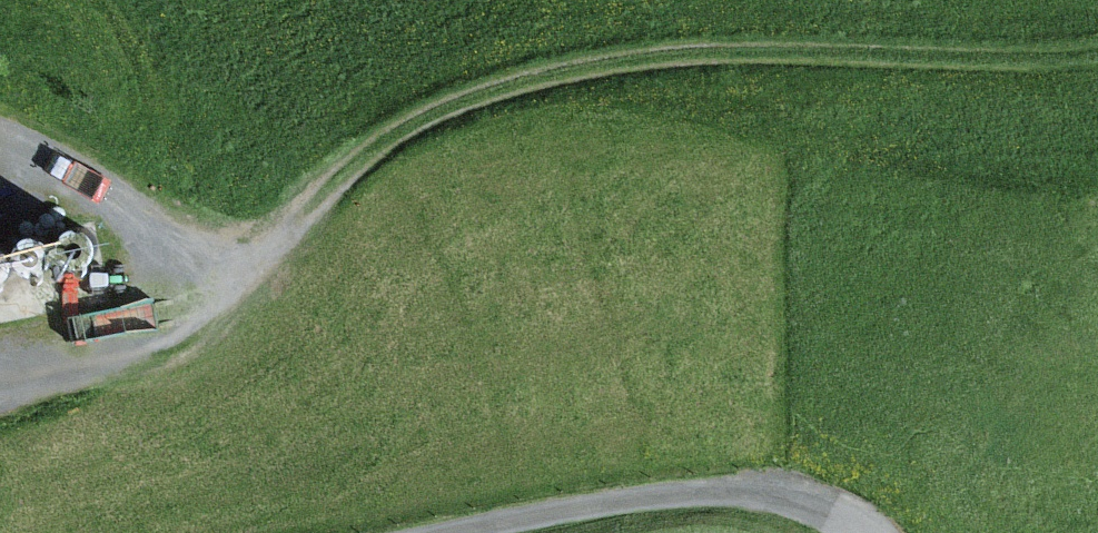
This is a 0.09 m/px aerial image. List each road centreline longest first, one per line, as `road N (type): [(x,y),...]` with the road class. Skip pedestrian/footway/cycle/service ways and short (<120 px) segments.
road 1 (track): [(154,303),(267,268),(360,154),(460,98),(604,64),(716,51),(1097,55)]
road 2 (track): [(0,379),(81,355),(154,303),(136,216),(0,134)]
road 3 (track): [(463,532),(645,500),(740,493),(834,514),(861,532)]

